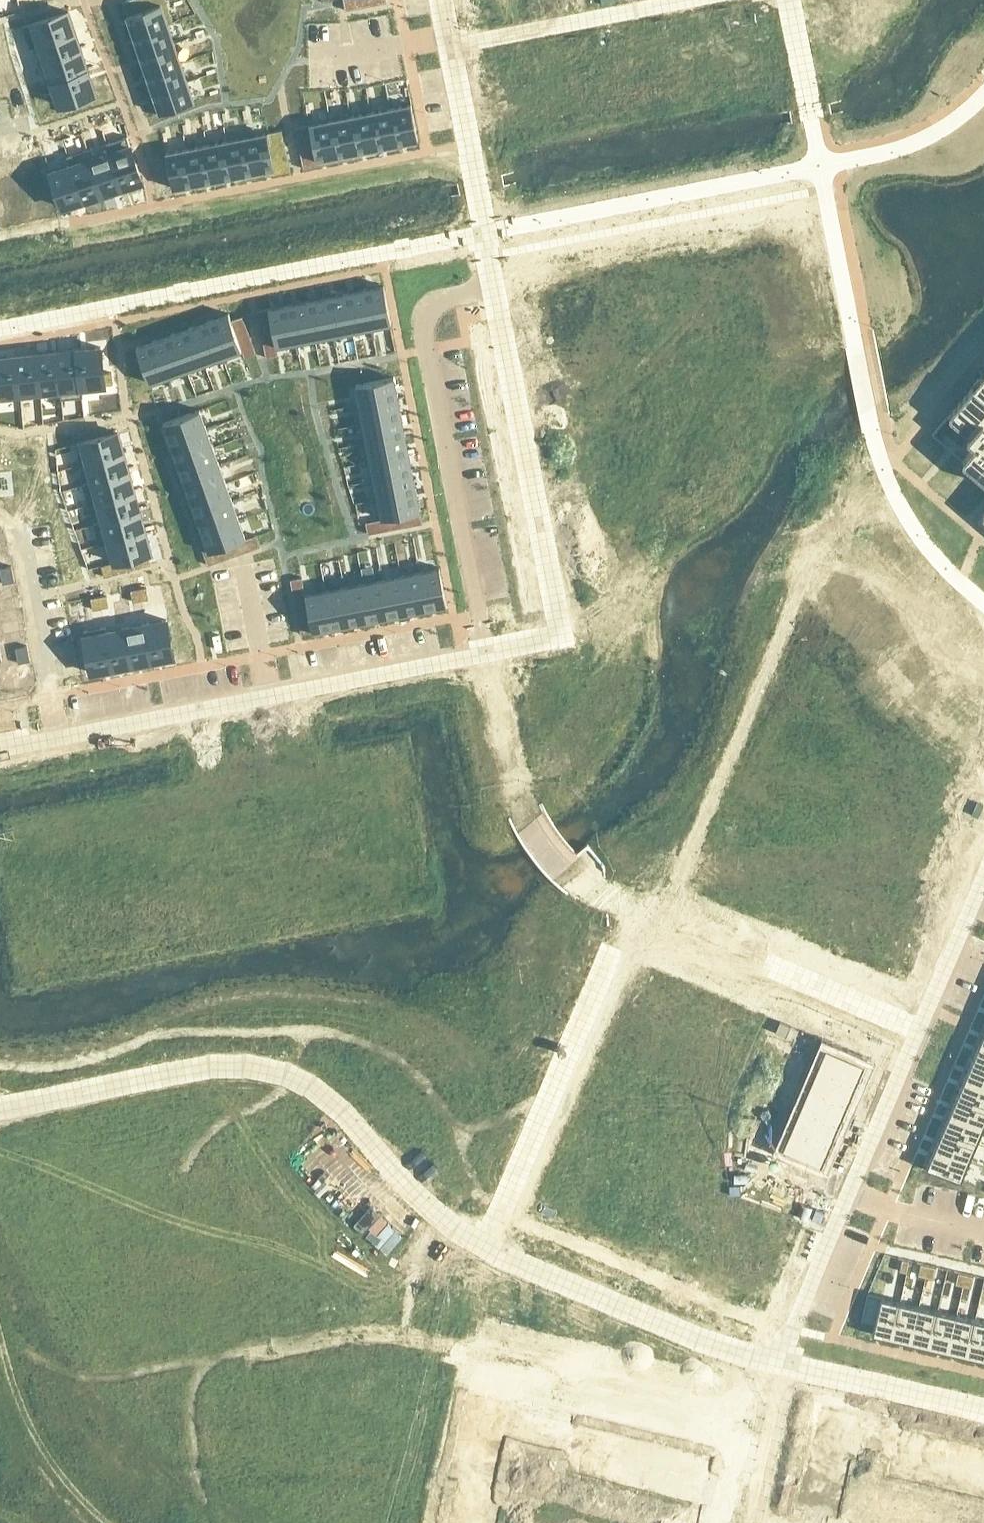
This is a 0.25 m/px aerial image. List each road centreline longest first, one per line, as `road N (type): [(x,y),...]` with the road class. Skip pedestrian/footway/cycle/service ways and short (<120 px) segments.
road 1 (residential): [(0,1107),(202,1070),(291,1080),(327,1101),(390,1176),(451,1231),(683,1333),(789,1365)]
road 2 (residential): [(917,1030),(594,891),(563,868),(515,788),(482,649)]
road 3 (residential): [(0,746),(482,649)]
road 4 (residential): [(482,649),(558,634),(493,288)]
road 5 (residential): [(482,649),(425,323),(436,303),(493,288)]
road 6 (residential): [(917,1030),(793,1328),(789,1365)]
road 7 (residential): [(493,288),(447,47)]
road 8 (residential): [(684,0),(447,47)]
road 9 (residential): [(789,1365),(983,1408)]
road 10 (residential): [(983,873),(917,1030)]
road 11 (residential): [(789,1365),(750,1522)]

